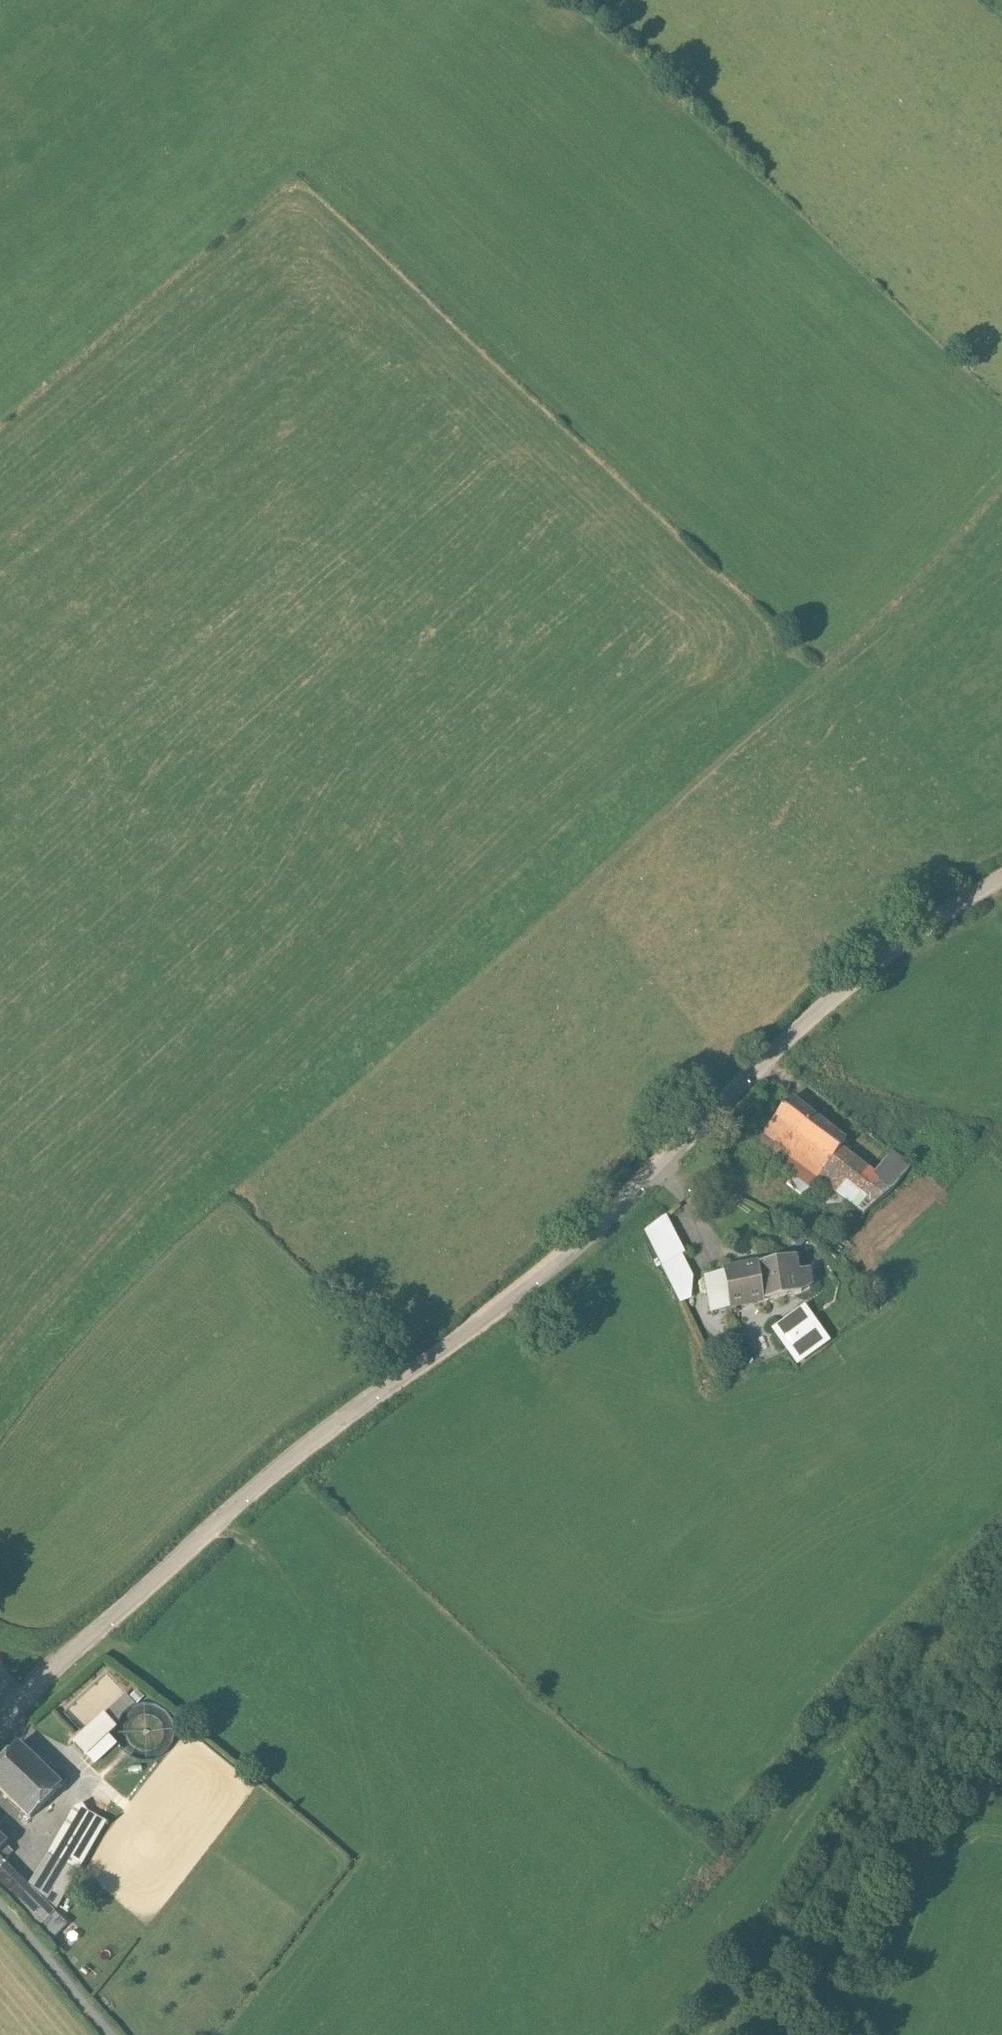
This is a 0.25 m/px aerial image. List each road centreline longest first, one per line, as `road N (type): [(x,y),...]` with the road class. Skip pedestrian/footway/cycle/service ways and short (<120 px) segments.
road 1 (unclassified): [(0,1736),(86,1646),(286,1465),(478,1326),(646,1185),(845,986),(1001,877)]
road 2 (unclassified): [(0,1910),(109,2034)]

